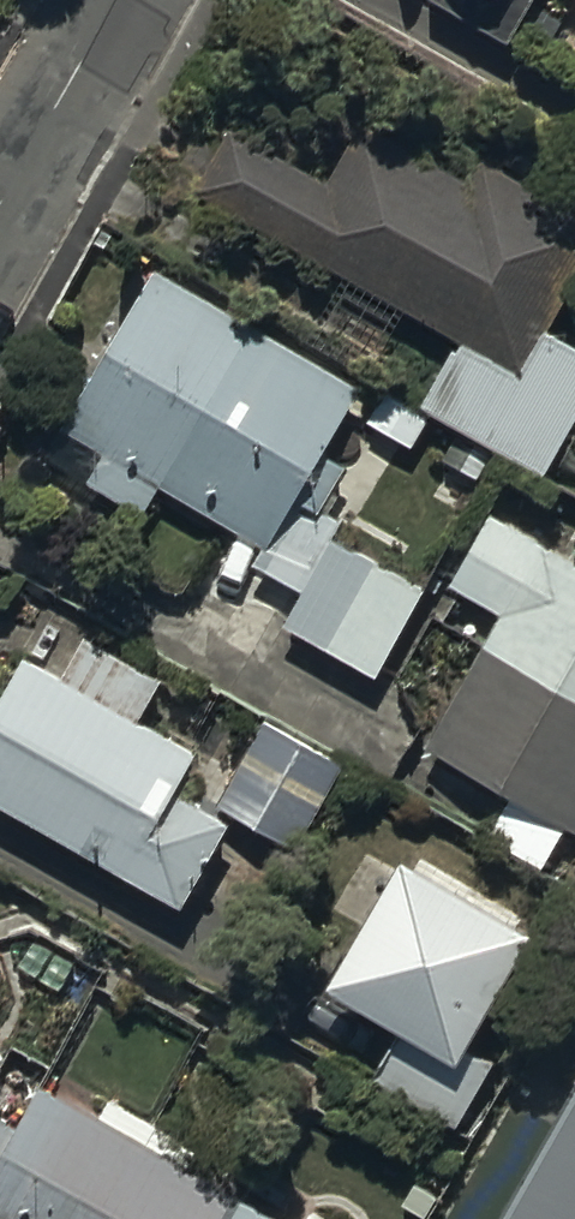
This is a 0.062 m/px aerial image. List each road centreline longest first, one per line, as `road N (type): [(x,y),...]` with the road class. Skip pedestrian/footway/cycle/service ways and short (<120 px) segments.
road 1 (tertiary): [(0,223),(137,0)]

